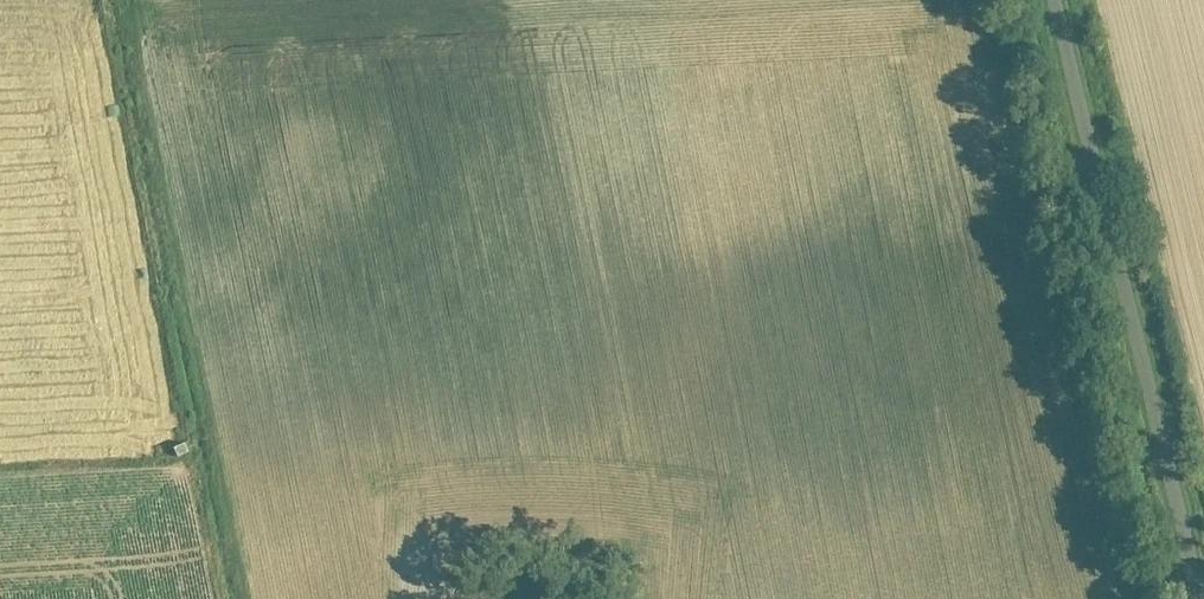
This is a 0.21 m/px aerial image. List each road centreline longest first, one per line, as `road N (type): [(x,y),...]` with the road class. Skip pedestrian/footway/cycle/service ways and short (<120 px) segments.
road 1 (unclassified): [(1047,0),(1191,598)]

